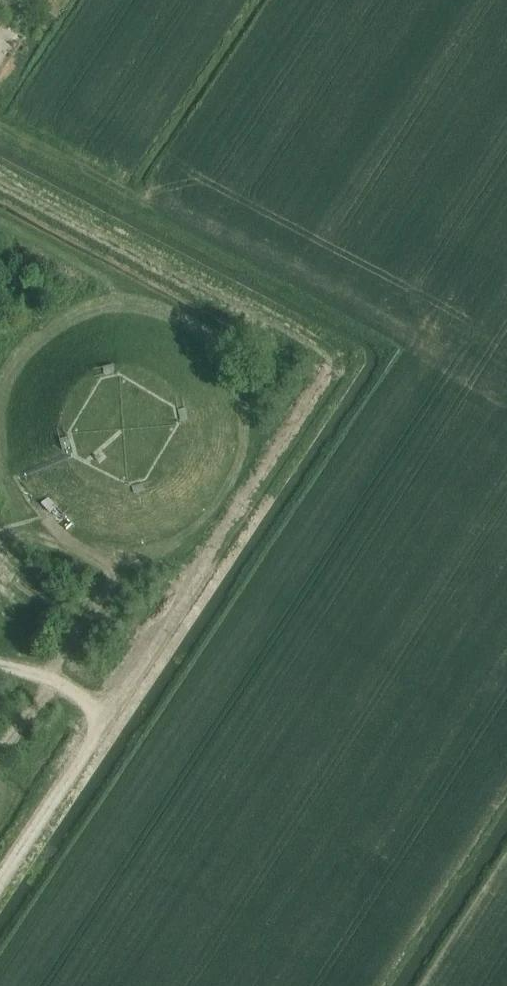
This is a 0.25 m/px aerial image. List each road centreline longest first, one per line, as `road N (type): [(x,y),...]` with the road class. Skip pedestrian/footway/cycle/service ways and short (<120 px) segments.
road 1 (track): [(0,170),(320,341),(336,361),(330,384),(112,714),(97,719)]
road 2 (track): [(46,680),(126,564),(27,537),(0,493)]
road 3 (track): [(131,195),(0,125)]

